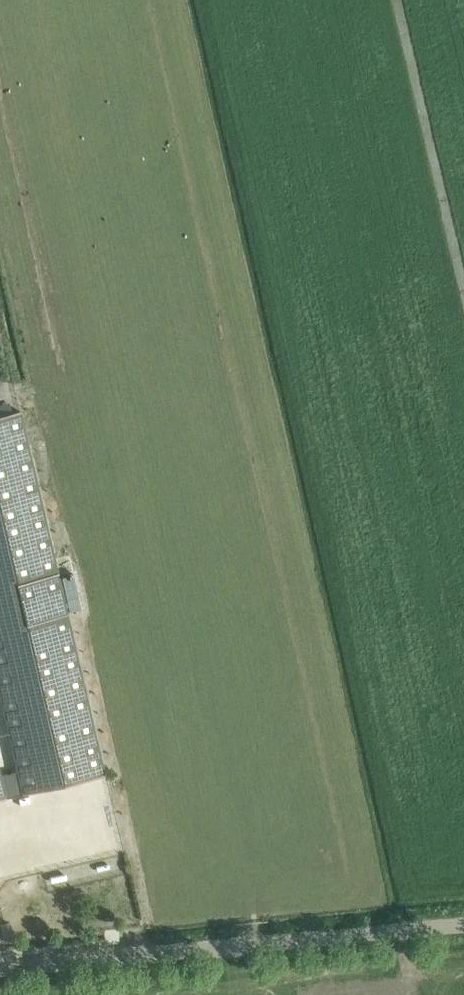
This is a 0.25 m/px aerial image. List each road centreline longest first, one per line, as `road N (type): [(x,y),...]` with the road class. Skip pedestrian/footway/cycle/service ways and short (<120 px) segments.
road 1 (unclassified): [(0,969),(463,926)]
road 2 (unclassified): [(463,286),(398,0)]

